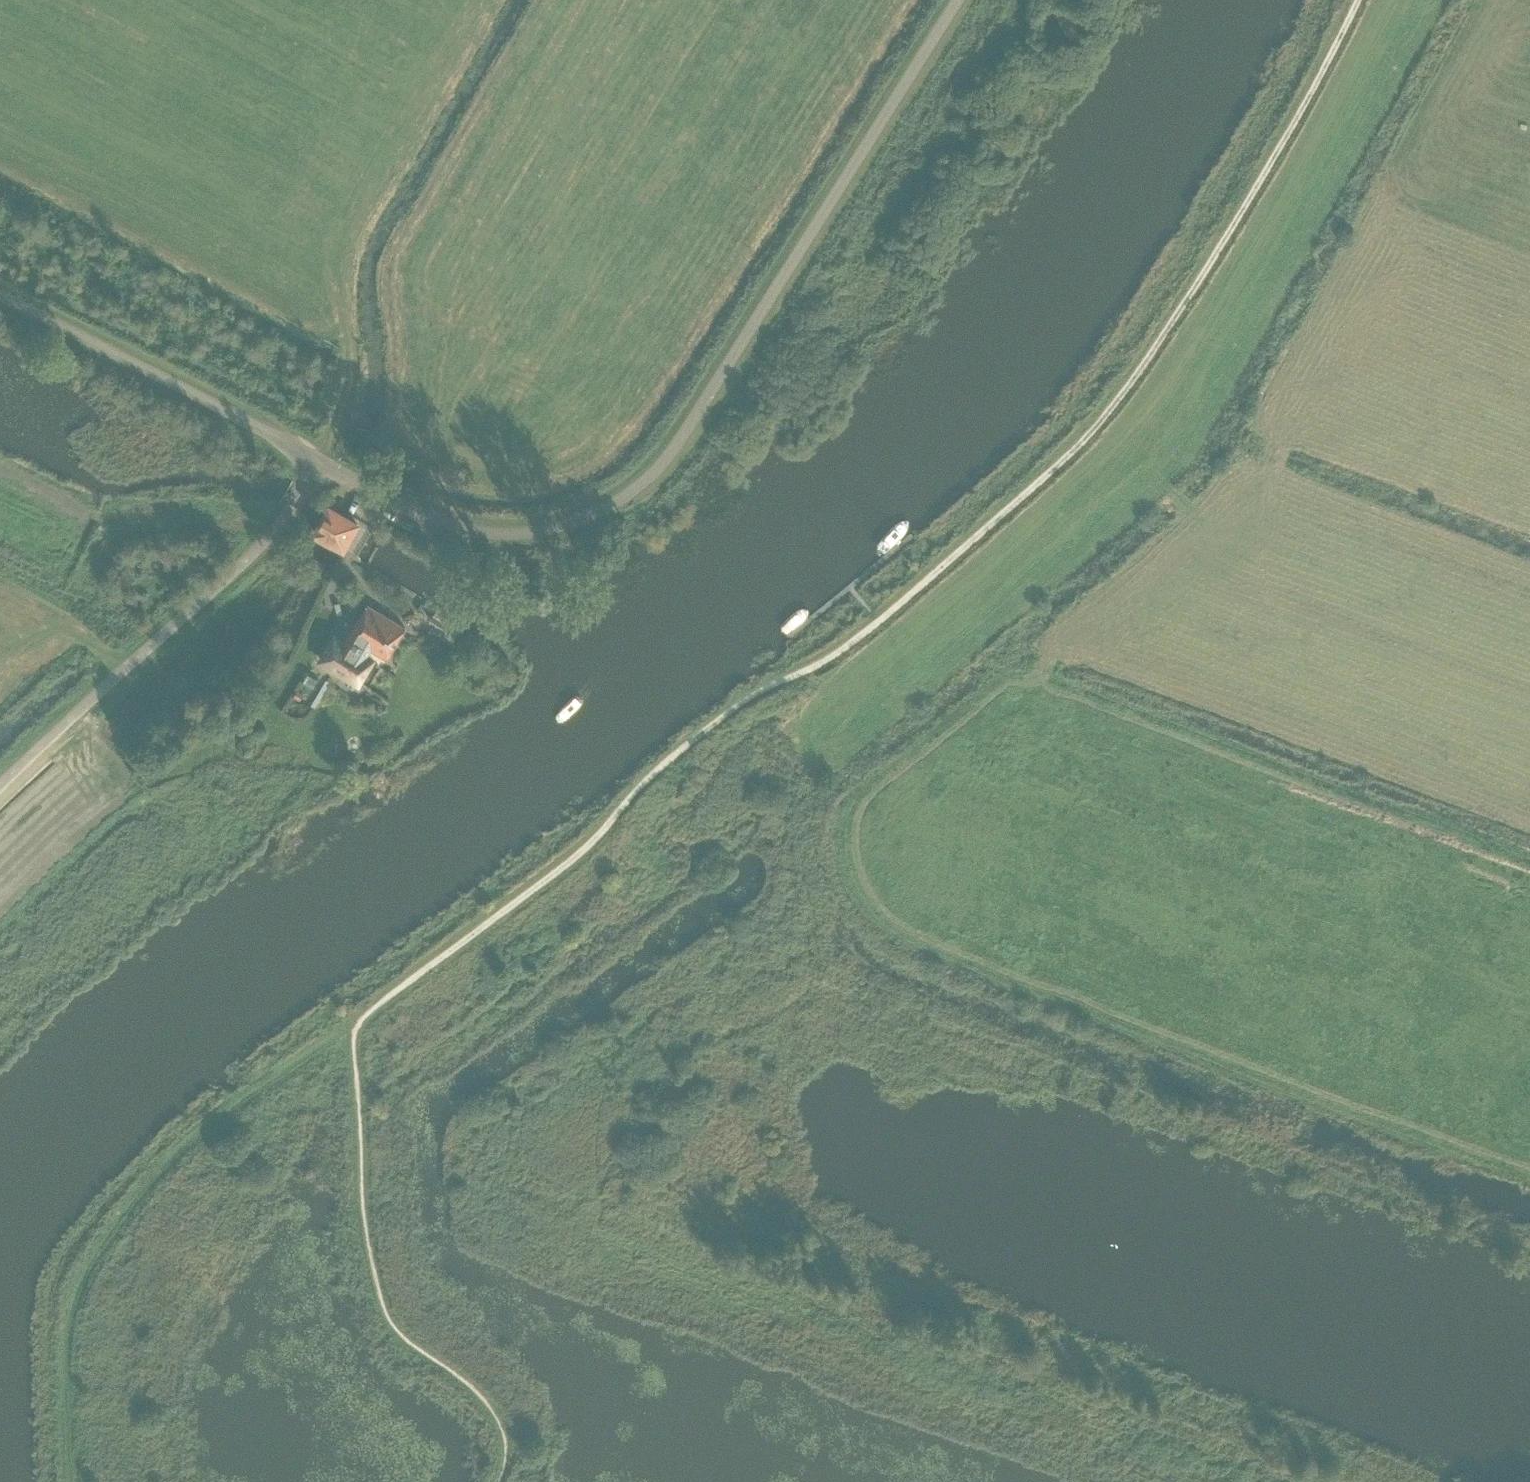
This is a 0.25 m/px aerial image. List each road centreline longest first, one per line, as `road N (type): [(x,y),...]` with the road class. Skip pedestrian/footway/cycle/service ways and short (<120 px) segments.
road 1 (unclassified): [(323,465),(424,518),(506,535),(578,523),(626,504),(660,477),(704,421),(963,0)]
road 2 (unclassified): [(0,789),(265,544),(323,465)]
road 3 (unclassified): [(323,465),(0,291)]

